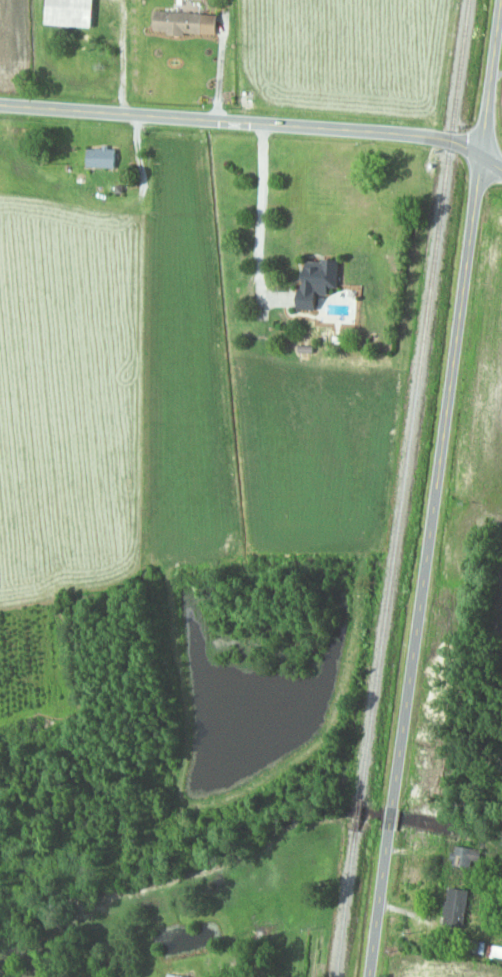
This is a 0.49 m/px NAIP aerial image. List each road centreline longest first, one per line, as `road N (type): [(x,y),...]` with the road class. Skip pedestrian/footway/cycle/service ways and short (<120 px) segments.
road 1 (residential): [(391,808),(500,0)]
road 2 (residential): [(501,169),(450,140),(0,89)]
road 3 (residential): [(368,976),(388,830)]

